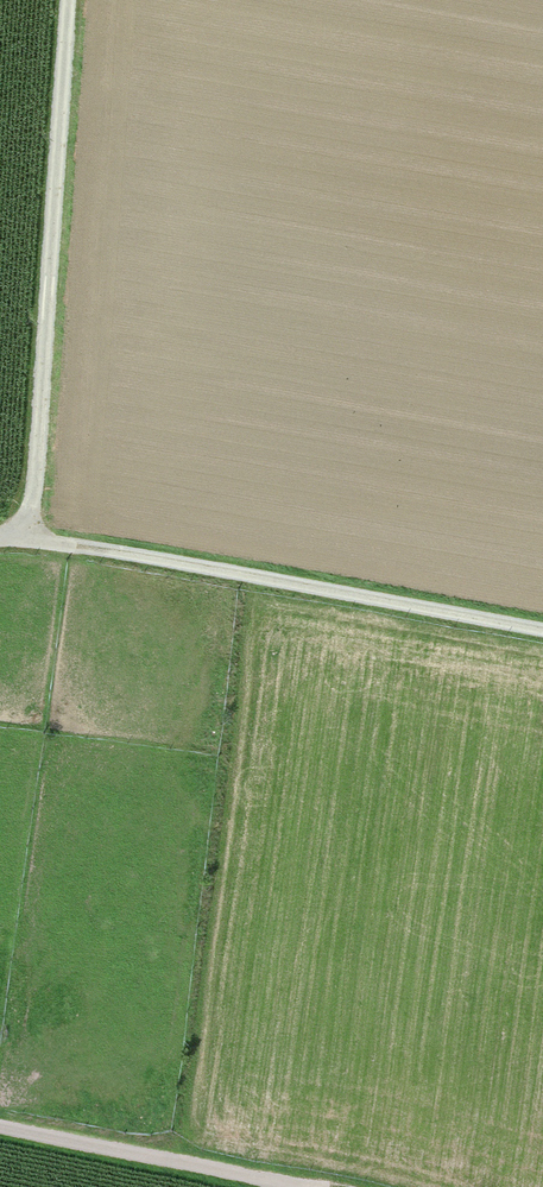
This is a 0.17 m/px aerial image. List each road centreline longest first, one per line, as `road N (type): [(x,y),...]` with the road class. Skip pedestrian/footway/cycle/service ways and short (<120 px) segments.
road 1 (track): [(0,538),(542,632)]
road 2 (track): [(67,0),(27,538)]
road 3 (residential): [(0,1126),(288,1182)]

